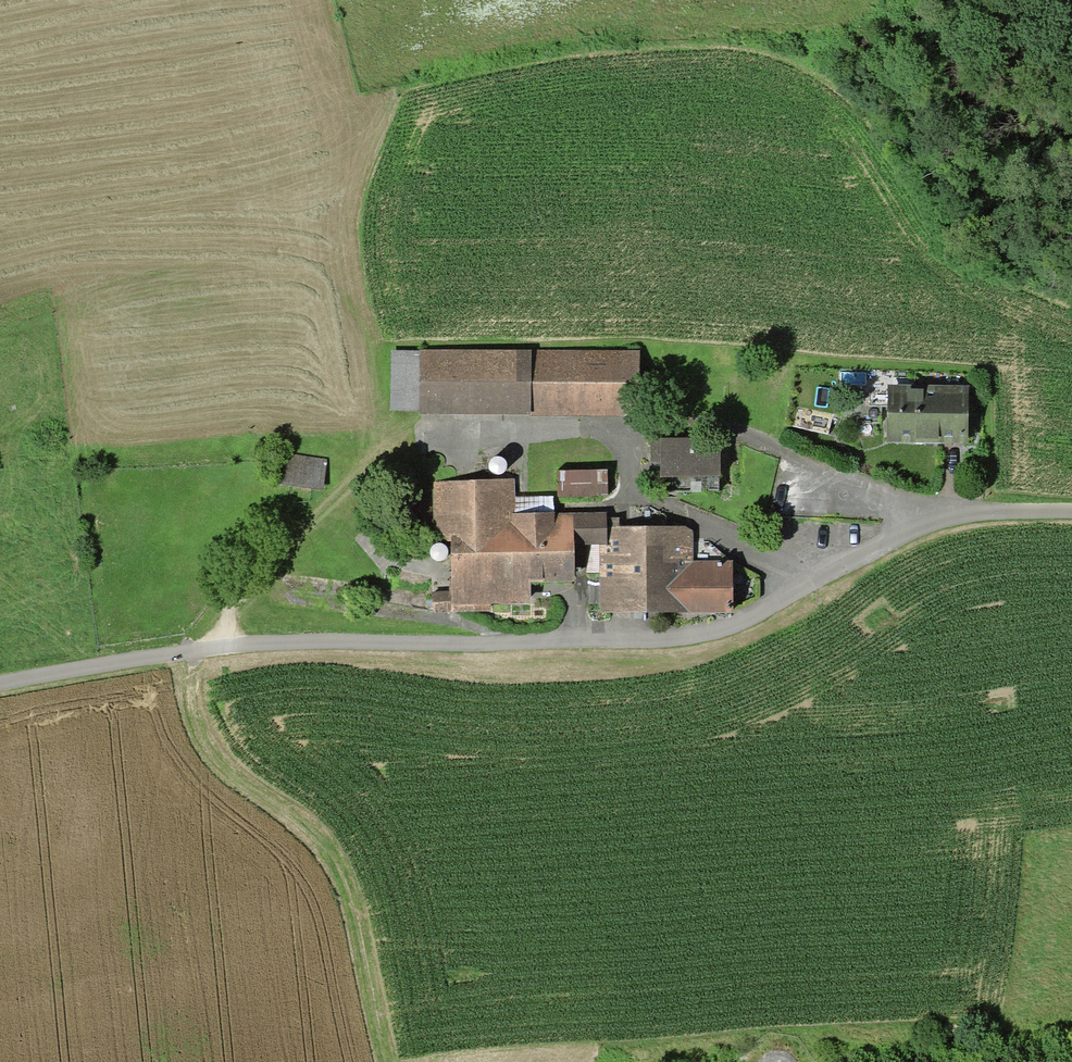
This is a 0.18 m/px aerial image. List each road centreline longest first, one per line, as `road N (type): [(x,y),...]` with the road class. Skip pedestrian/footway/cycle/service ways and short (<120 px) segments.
road 1 (track): [(386,1061),(338,863),(288,812),(229,777),(197,729),(189,689),(201,651),(239,593),(380,443),(380,404),(362,339),(296,295),(227,275),(126,285),(0,323)]
road 2 (residential): [(0,686),(252,644),(690,639),(753,622),(914,530),(954,516),(1071,512)]
road 3 (trunk): [(804,0),(830,553),(824,710),(779,1061)]
road 4 (track): [(852,0),(768,17),(571,25),(368,61)]

